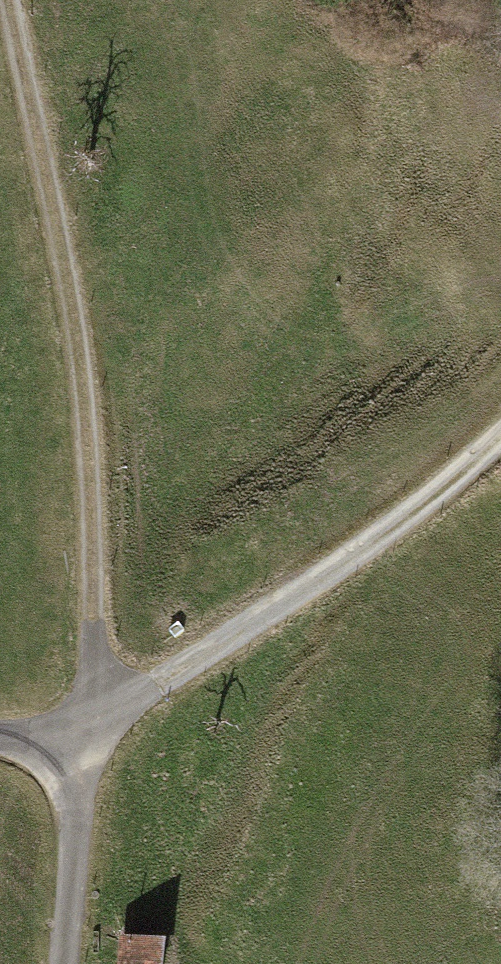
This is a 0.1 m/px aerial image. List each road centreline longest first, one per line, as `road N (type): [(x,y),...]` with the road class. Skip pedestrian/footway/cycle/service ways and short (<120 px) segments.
road 1 (track): [(71,733),(86,401),(11,0)]
road 2 (track): [(500,398),(483,423),(258,604),(71,733)]
road 3 (track): [(71,733),(54,963)]

